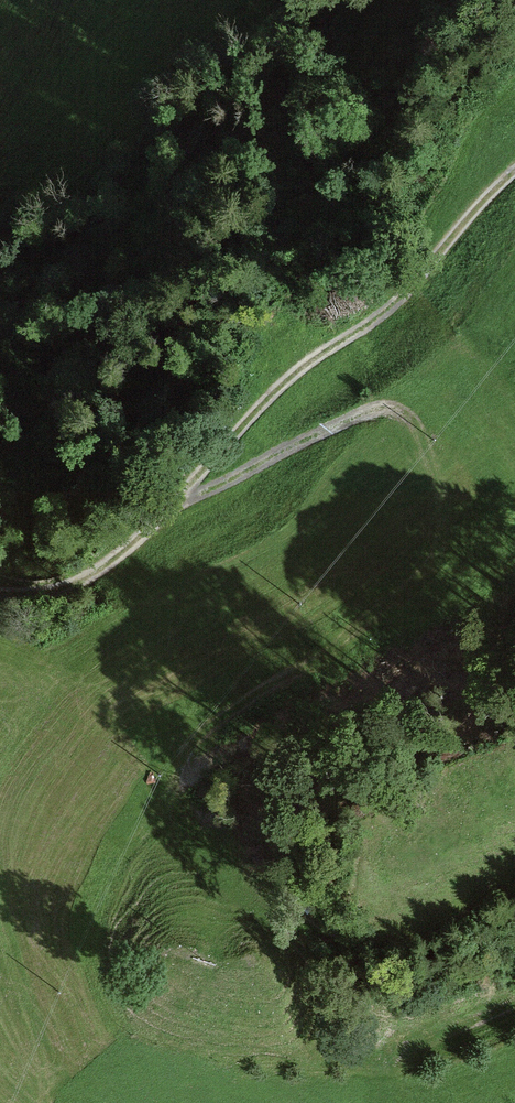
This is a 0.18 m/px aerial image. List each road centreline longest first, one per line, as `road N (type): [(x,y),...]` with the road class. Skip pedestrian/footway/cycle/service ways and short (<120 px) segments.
road 1 (track): [(0,589),(105,564),(302,369),(394,303),(514,170)]
road 2 (track): [(176,498),(377,408),(404,414),(425,446)]

